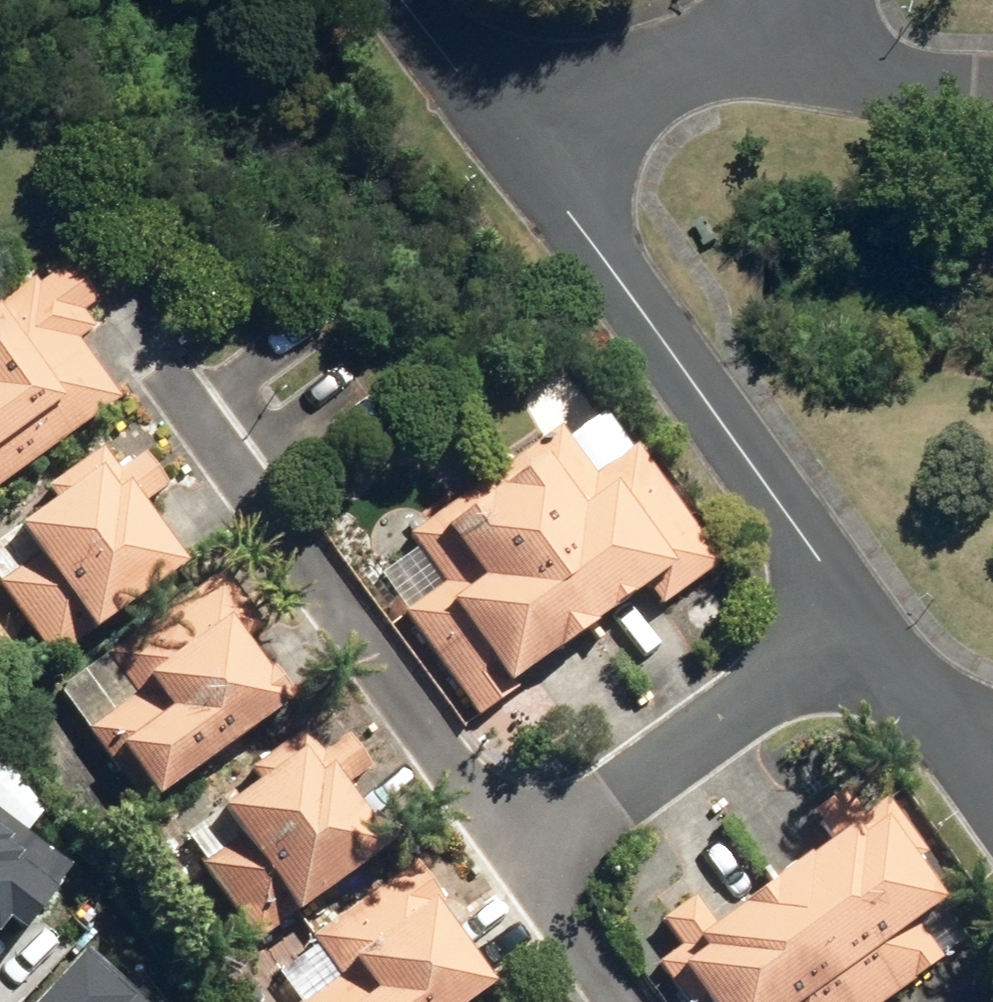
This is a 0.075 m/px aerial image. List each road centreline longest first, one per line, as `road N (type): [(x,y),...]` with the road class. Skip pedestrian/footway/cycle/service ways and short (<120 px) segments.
road 1 (residential): [(157,361),(517,868)]
road 2 (residential): [(512,136),(866,627)]
road 3 (residential): [(517,868),(866,627)]
road 4 (residential): [(769,53),(667,71),(512,136)]
road 5 (residential): [(992,83),(769,53)]
road 6 (residential): [(866,627),(992,768)]
road 7 (residential): [(403,0),(512,136)]
road 8 (residential): [(517,868),(614,1001)]

